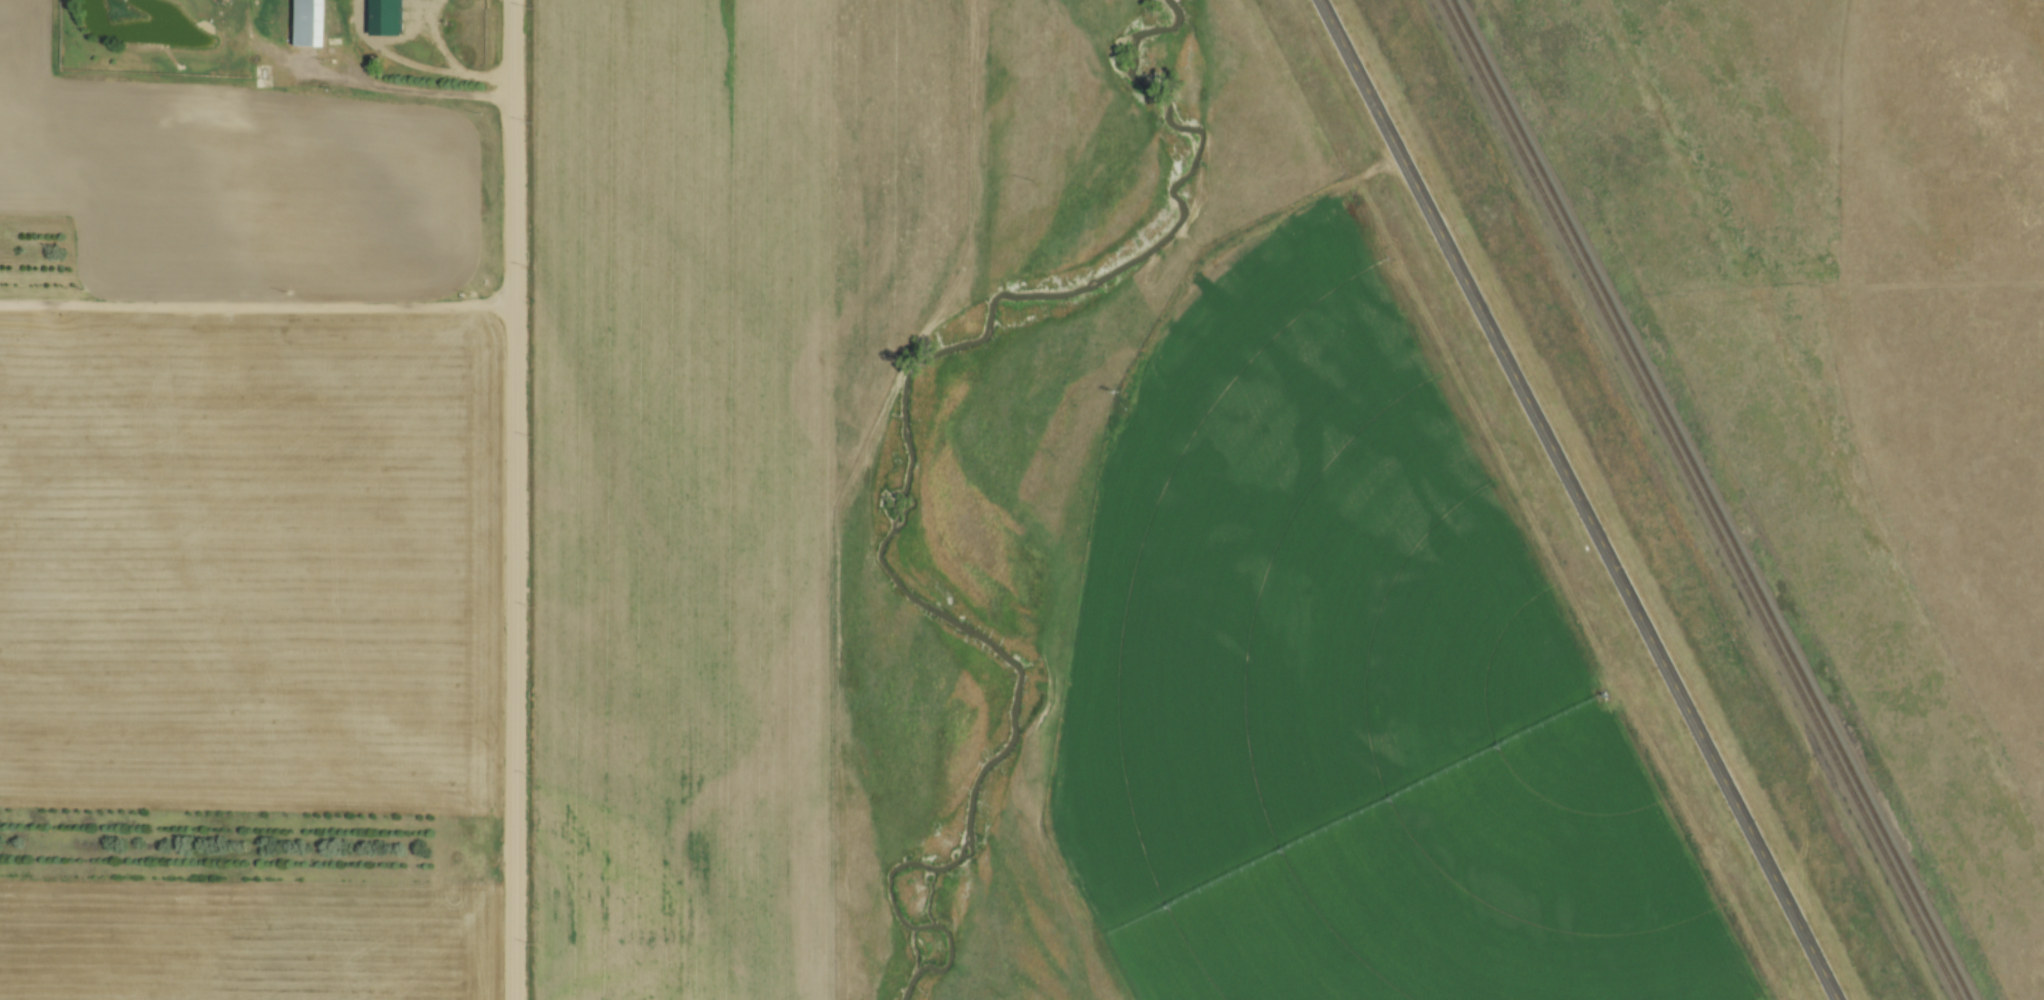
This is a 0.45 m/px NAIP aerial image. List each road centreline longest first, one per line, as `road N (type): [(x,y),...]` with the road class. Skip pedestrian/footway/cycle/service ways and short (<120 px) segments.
road 1 (primary): [(1839,999),(1323,0)]
road 2 (residential): [(516,999),(516,0)]

